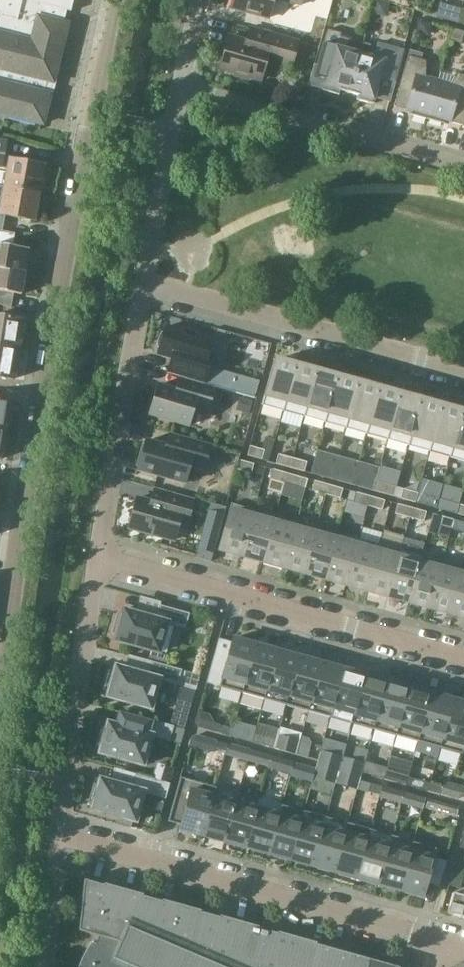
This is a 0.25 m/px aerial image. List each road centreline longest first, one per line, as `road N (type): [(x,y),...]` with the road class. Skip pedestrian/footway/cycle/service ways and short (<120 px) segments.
road 1 (residential): [(0,685),(47,364),(115,0)]
road 2 (residential): [(435,944),(62,836),(101,561)]
road 3 (residential): [(463,658),(101,561)]
road 4 (residential): [(463,375),(144,284)]
road 5 (residential): [(183,88),(463,166)]
road 6 (residential): [(101,561),(144,284)]

